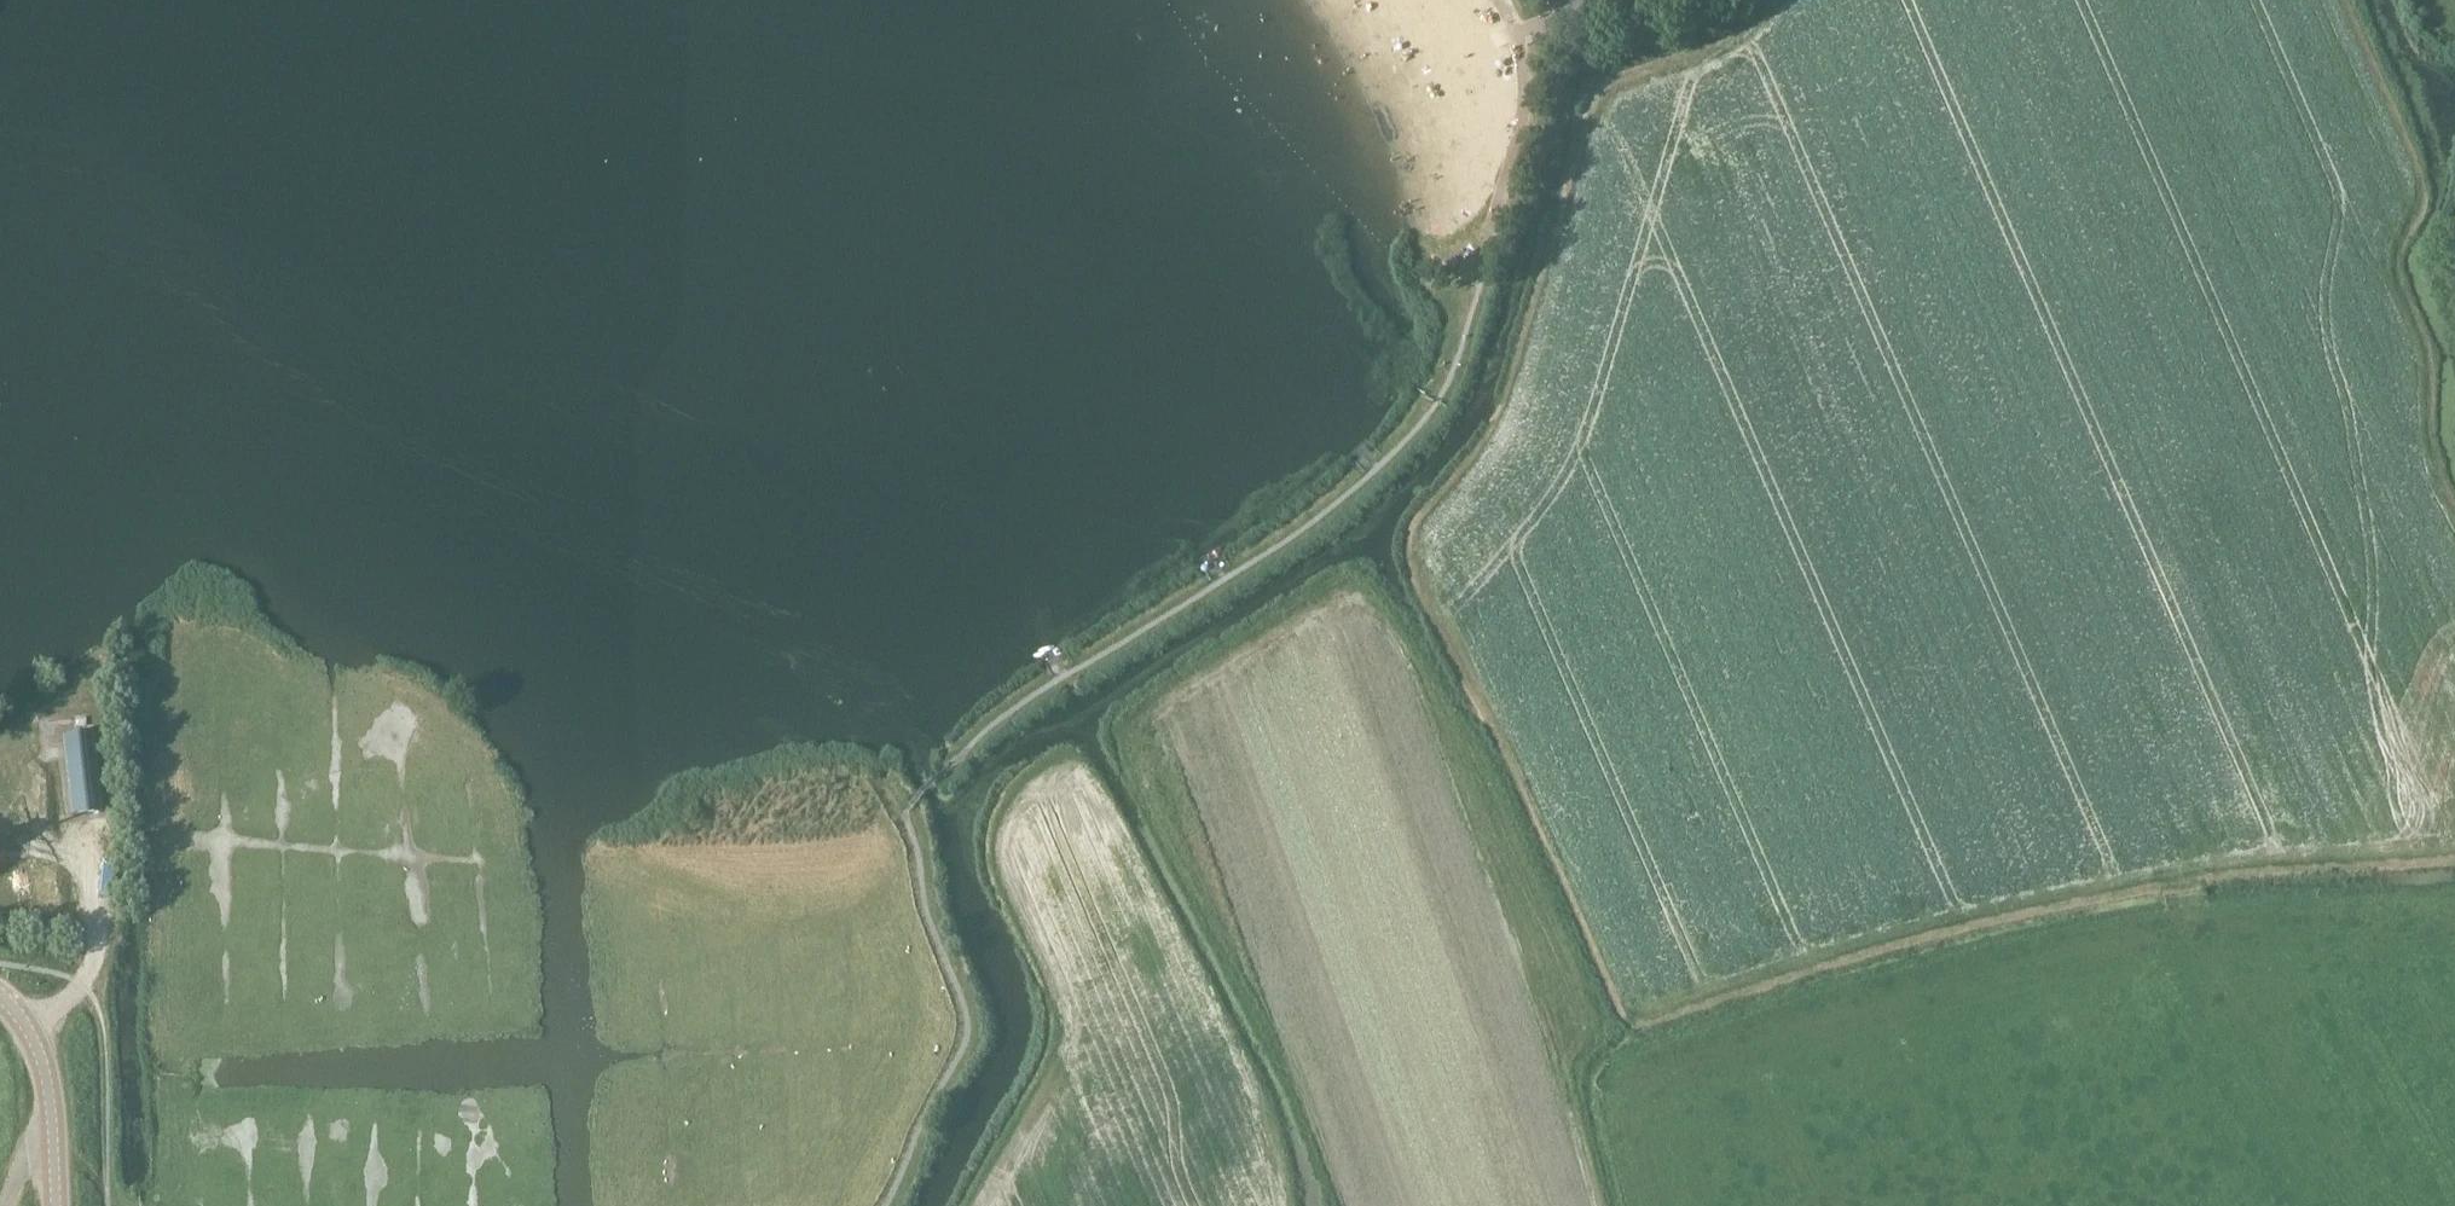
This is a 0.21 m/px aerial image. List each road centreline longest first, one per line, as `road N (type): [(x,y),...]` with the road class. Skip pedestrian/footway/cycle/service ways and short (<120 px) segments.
road 1 (tertiary): [(54,1205),(44,1075),(26,1027),(0,997)]

